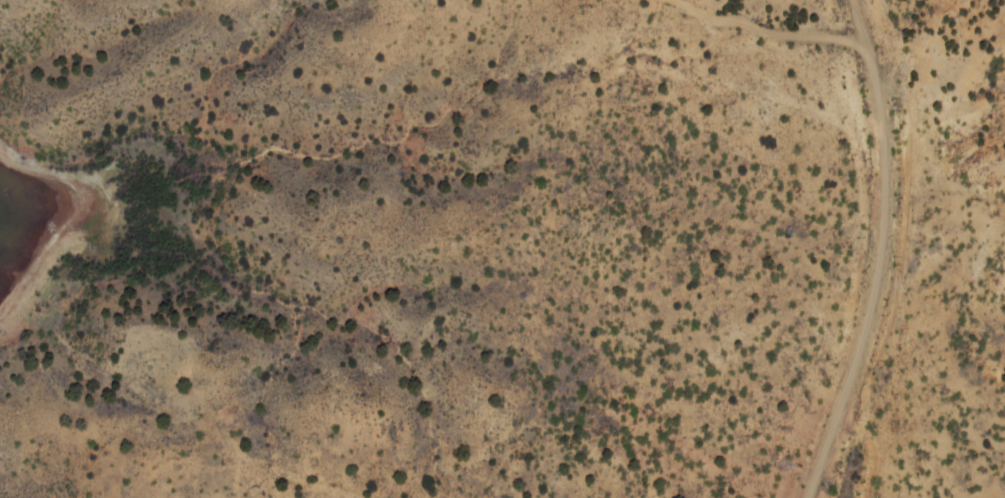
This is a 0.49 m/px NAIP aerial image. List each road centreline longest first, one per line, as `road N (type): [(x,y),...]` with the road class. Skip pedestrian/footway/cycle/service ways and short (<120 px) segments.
road 1 (residential): [(807,497),(859,360),(886,245),(878,97),(854,0)]

